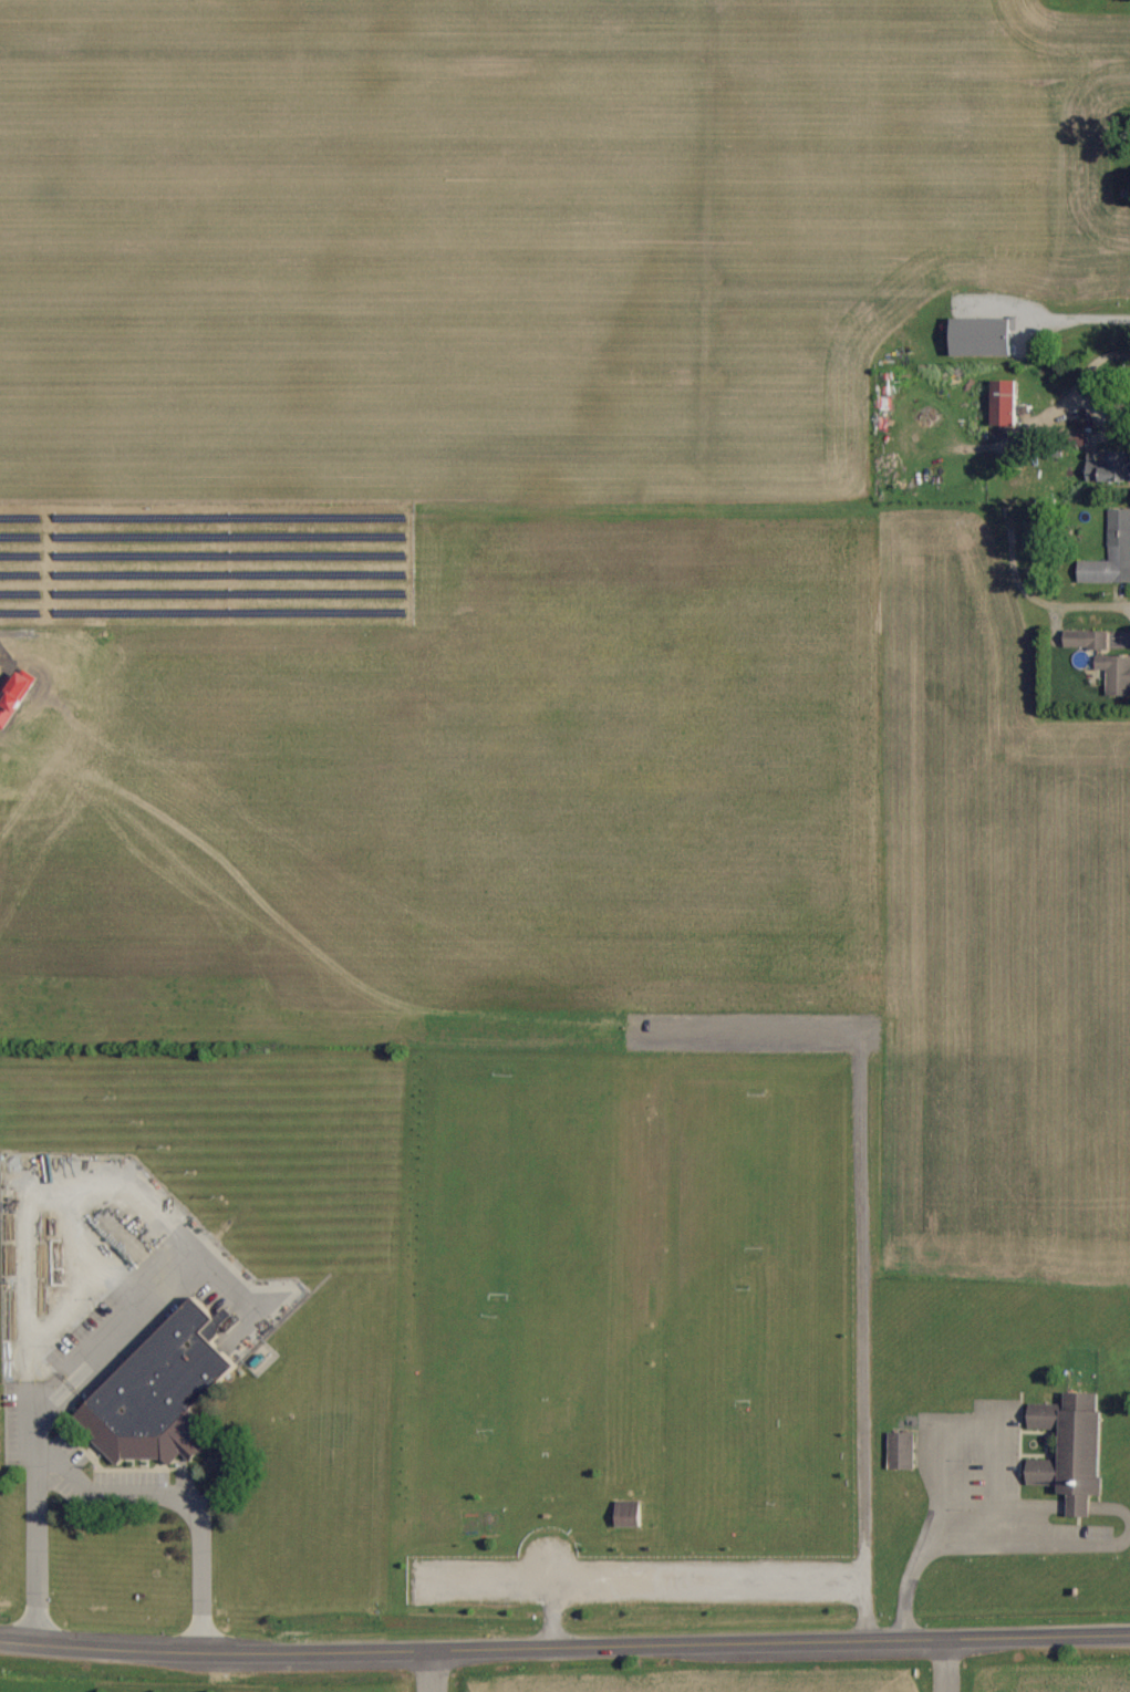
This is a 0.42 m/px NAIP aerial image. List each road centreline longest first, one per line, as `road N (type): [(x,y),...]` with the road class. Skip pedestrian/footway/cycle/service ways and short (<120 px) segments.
road 1 (tertiary): [(0,1638),(426,1650),(1129,1634)]

